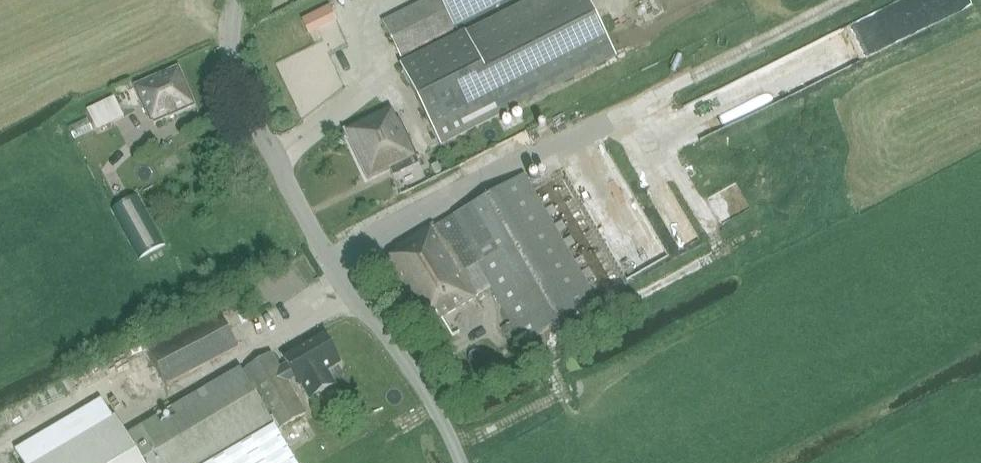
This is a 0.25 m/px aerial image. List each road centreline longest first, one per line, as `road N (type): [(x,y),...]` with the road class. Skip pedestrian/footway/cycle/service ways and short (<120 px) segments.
road 1 (unclassified): [(460,462),(402,358),(328,262),(236,81),(229,41),(236,0)]

